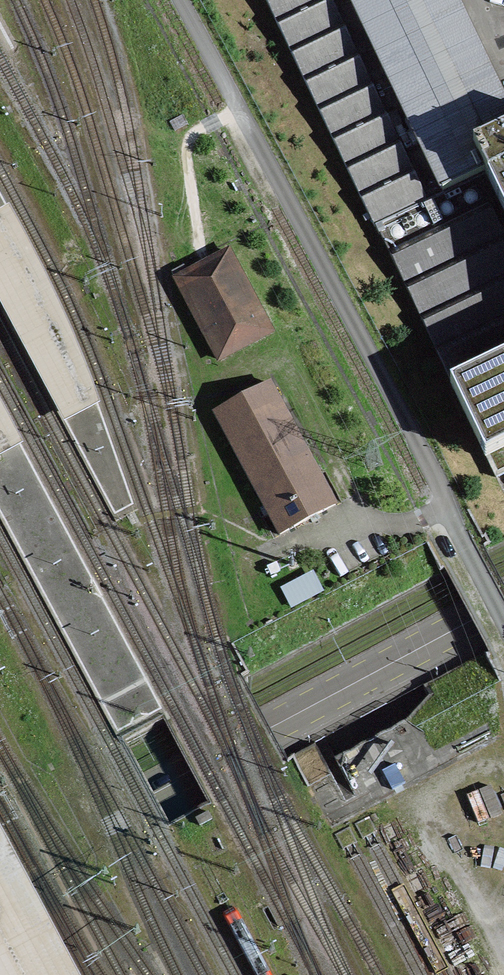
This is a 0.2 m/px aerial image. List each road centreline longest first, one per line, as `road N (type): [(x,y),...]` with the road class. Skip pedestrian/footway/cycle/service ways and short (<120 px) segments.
road 1 (secondary): [(0,874),(503,603)]
road 2 (track): [(503,946),(427,810),(441,787),(471,768),(503,770)]

